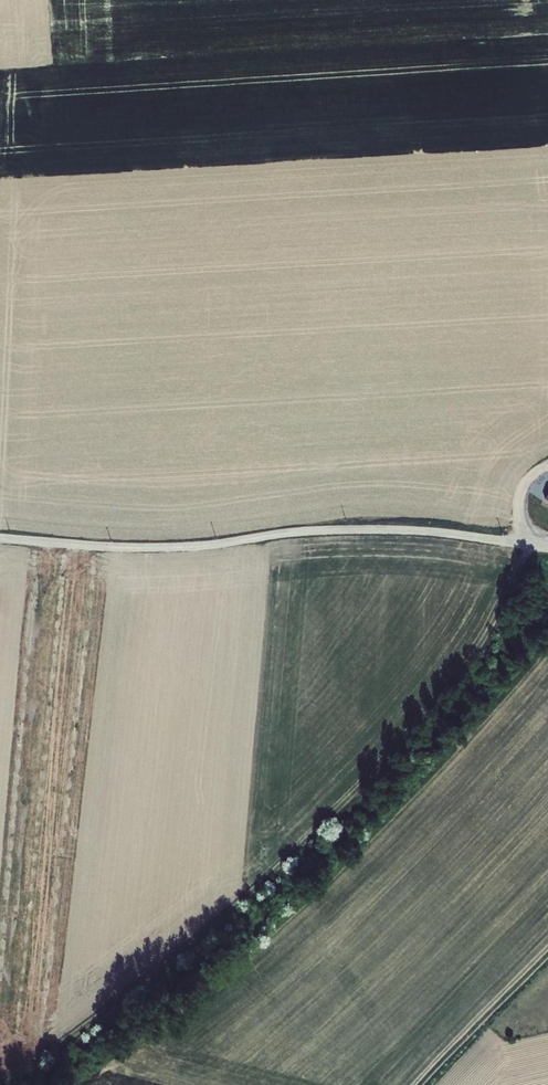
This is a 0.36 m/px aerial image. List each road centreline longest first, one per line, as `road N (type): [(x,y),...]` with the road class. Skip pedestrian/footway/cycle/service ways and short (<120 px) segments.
road 1 (residential): [(0,538),(148,548),(352,531),(547,540)]

